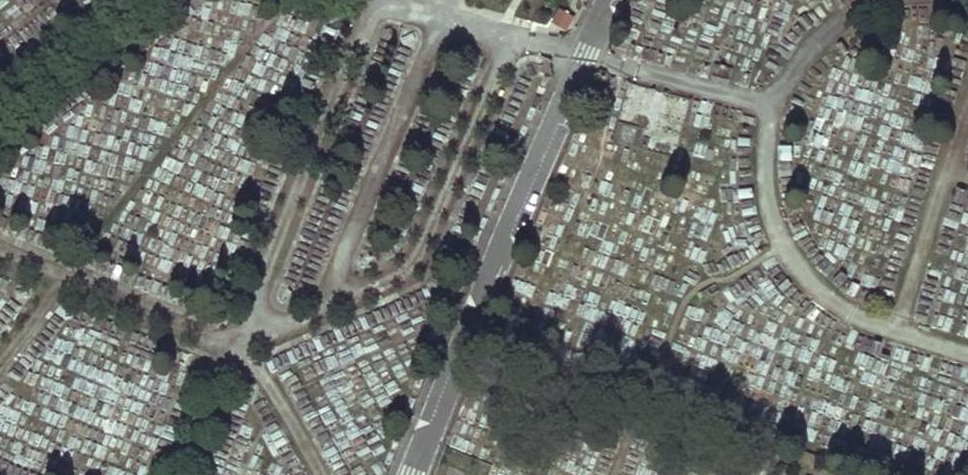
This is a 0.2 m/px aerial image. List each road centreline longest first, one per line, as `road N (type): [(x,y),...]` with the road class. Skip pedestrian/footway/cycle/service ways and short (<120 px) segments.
road 1 (residential): [(611,0),(414,474)]

